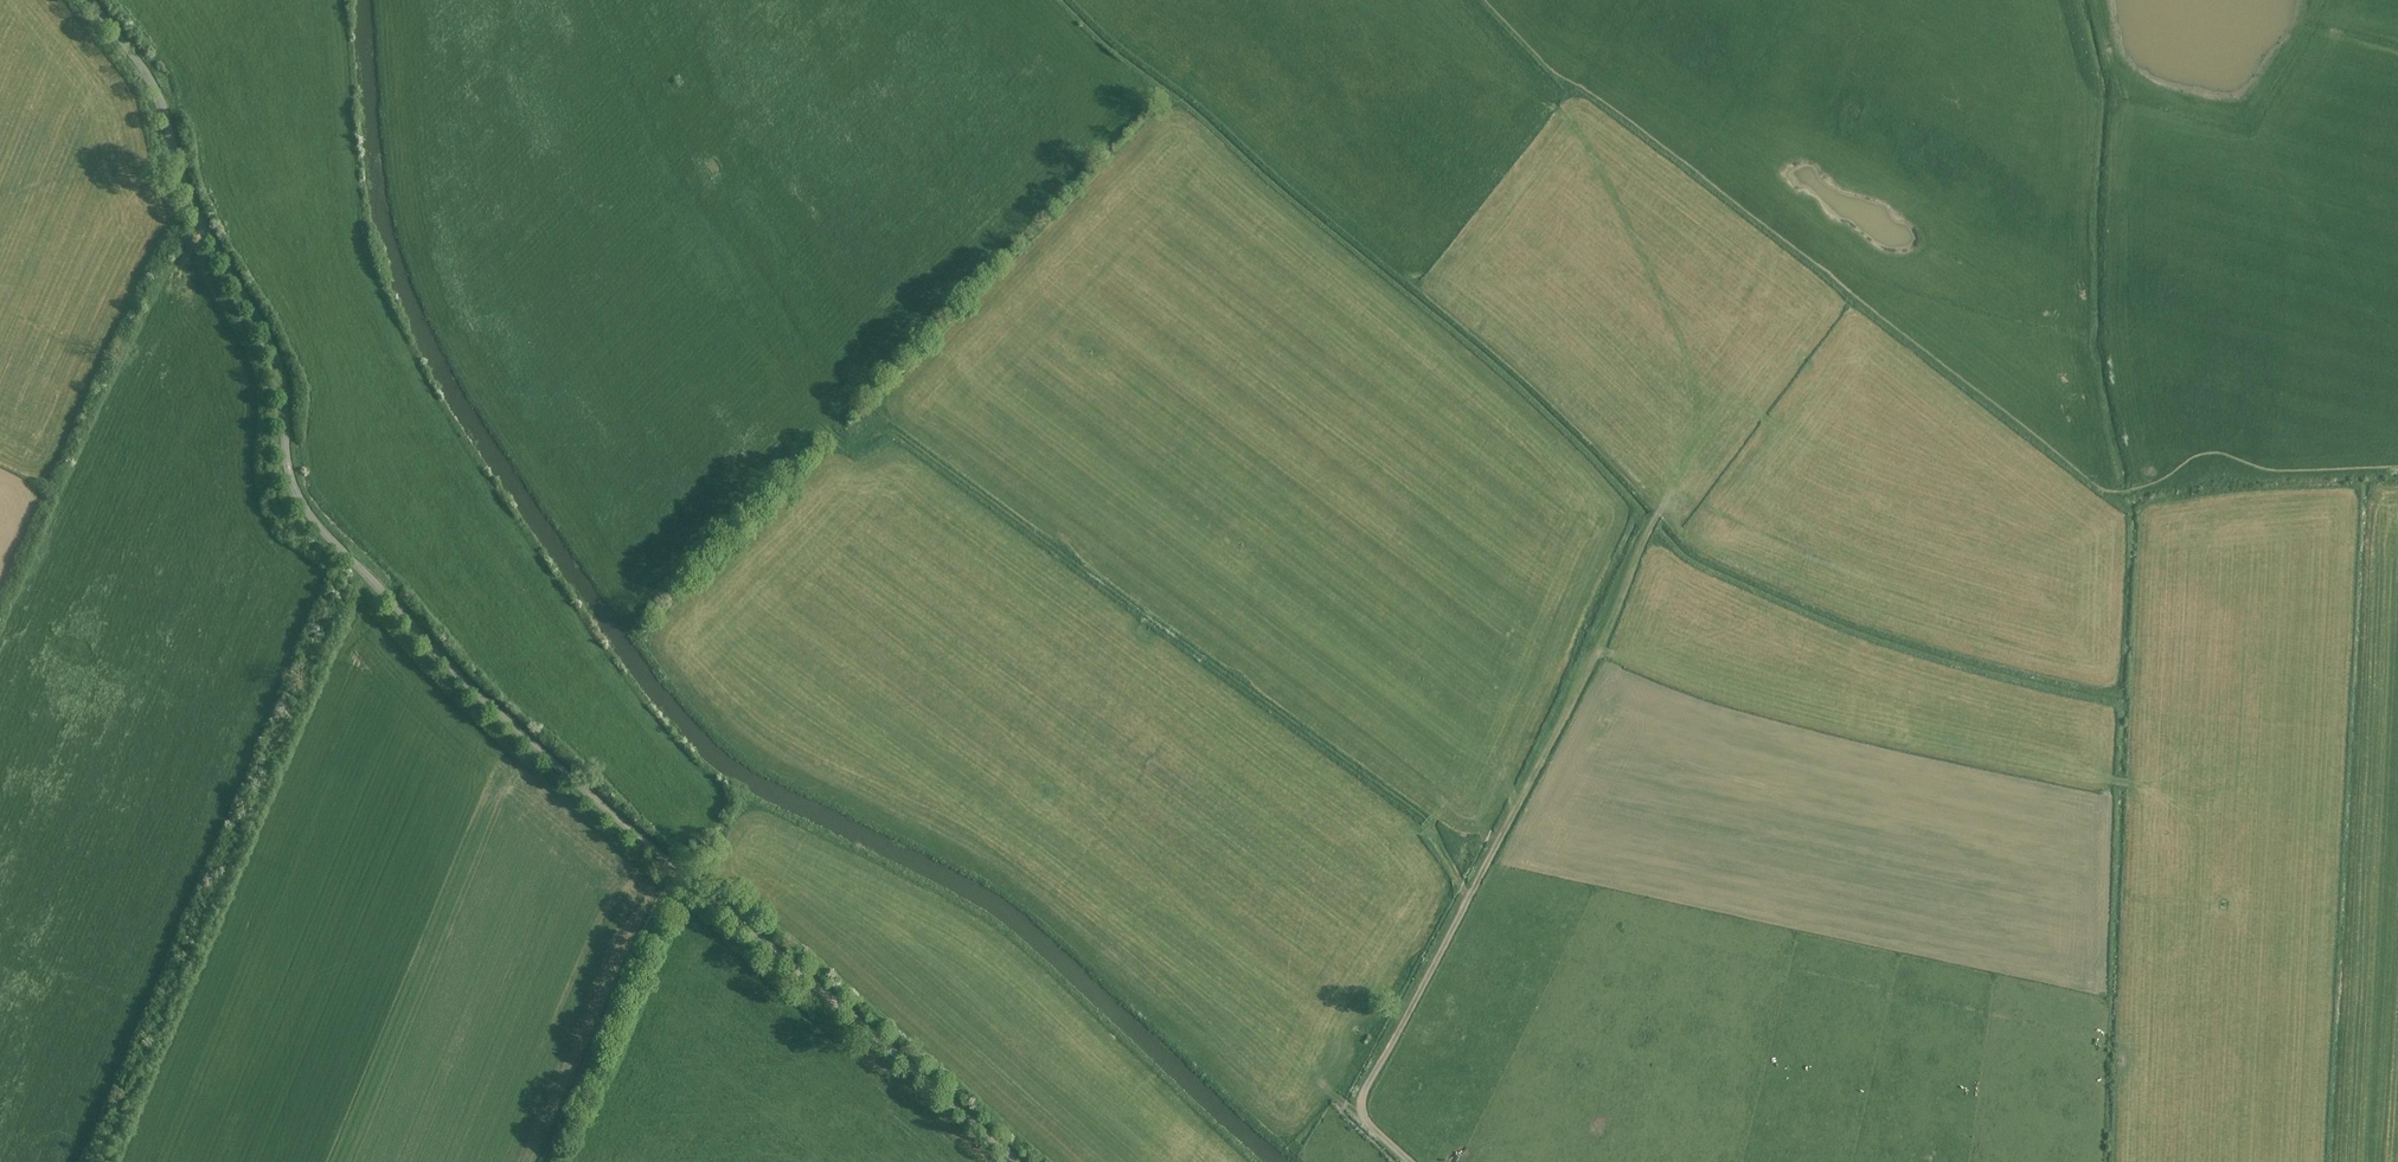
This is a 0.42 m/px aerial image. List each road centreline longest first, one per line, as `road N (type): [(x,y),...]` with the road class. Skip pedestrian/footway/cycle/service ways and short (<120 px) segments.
road 1 (unclassified): [(1016,1161),(555,767),(336,549),(302,504),(287,466),(281,373),(262,325),(197,219),(164,111),(90,0)]
road 2 (track): [(1508,822),(1361,1097),(1368,1125),(1412,1161)]

